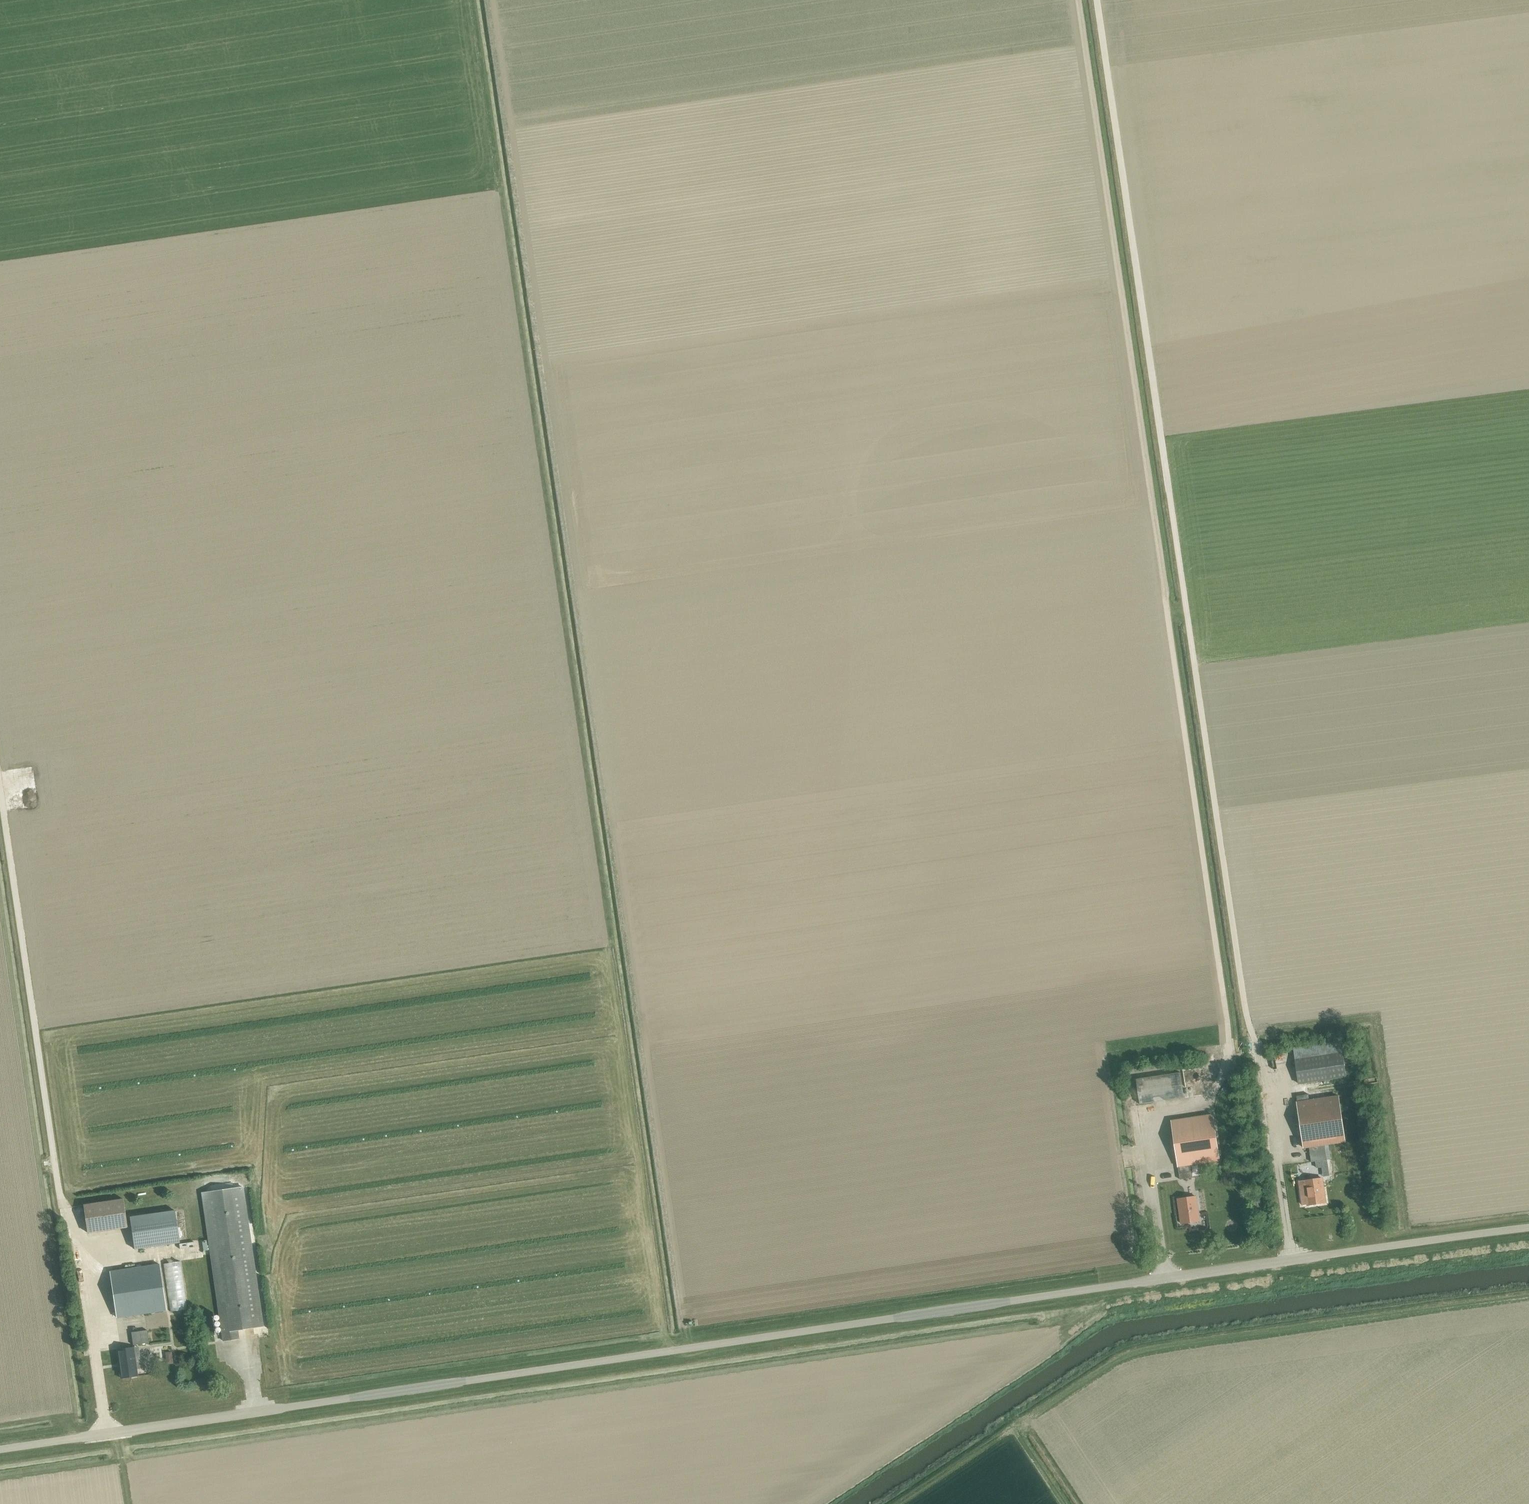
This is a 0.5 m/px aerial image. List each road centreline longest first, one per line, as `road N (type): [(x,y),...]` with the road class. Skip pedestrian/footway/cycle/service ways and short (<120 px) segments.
road 1 (unclassified): [(0,1448),(1528,1224)]
road 2 (track): [(71,1211),(60,1197),(0,791)]

